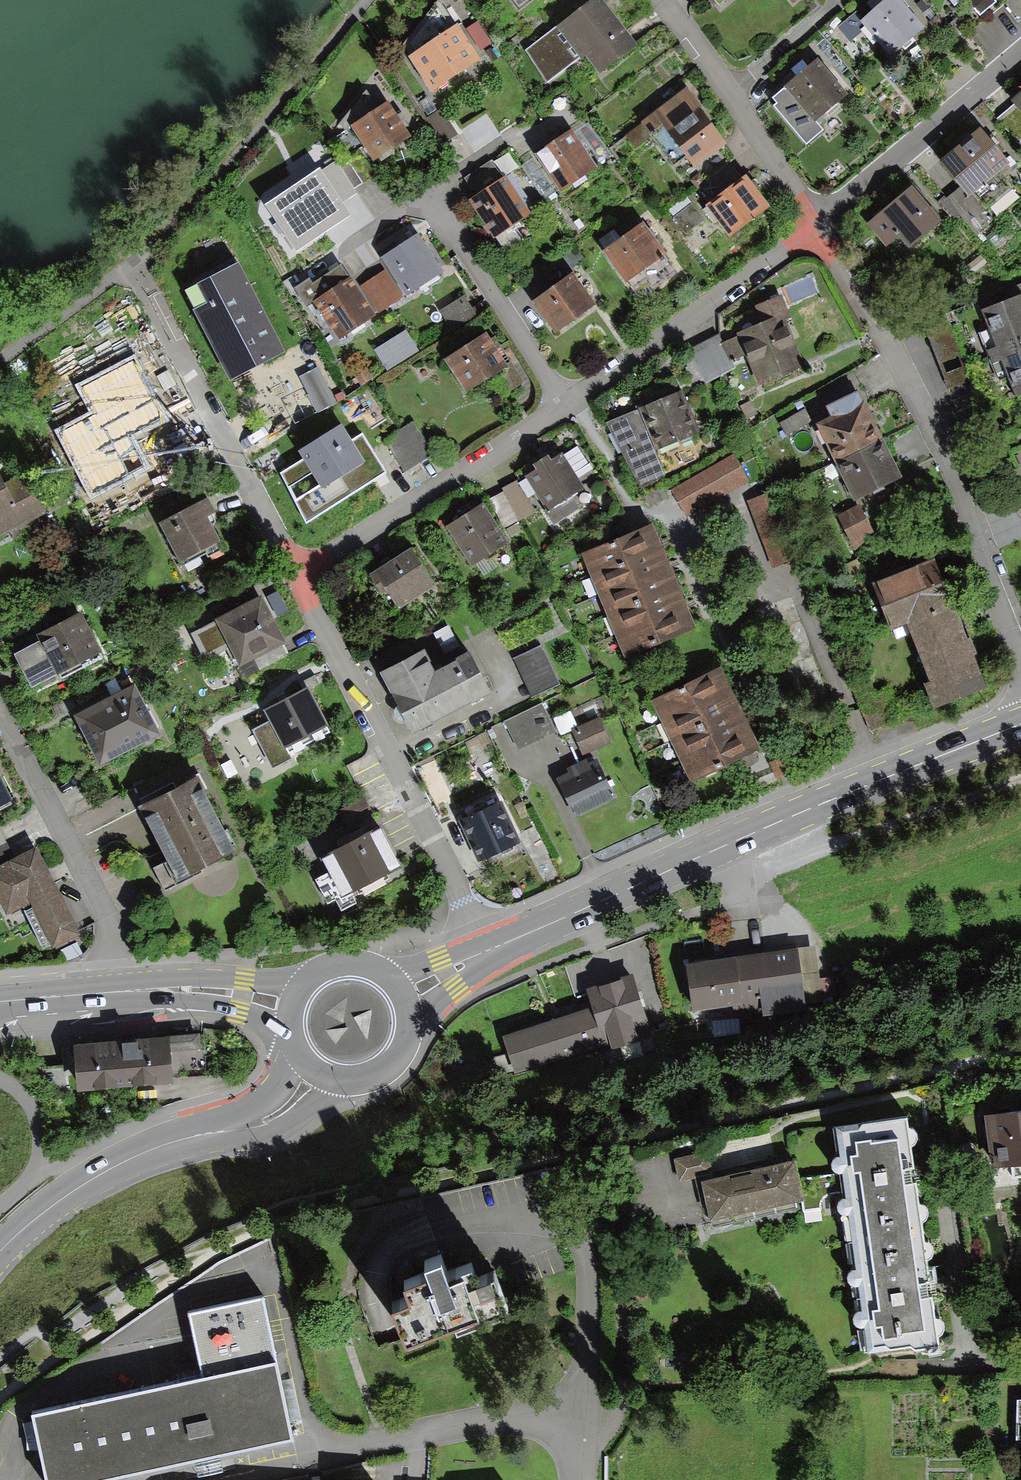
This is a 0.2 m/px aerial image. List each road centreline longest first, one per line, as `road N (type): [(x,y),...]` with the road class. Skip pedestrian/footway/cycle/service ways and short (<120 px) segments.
road 1 (secondary): [(406,995),(753,835),(1020,725)]
road 2 (residential): [(1020,669),(953,476),(814,227)]
road 3 (secondary): [(0,1250),(114,1167),(191,1138),(266,1122),(315,1075)]
road 4 (residential): [(296,573),(566,406)]
road 5 (residential): [(566,406),(814,227)]
road 6 (secondary): [(292,1012),(191,992),(0,1003)]
road 7 (residential): [(814,227),(798,191),(657,0)]
road 8 (residential): [(814,227),(1020,50)]
road 9 (residential): [(566,406),(430,192)]
road 10 (primary): [(133,1479),(5,1309)]
road 11 (secondary): [(315,1075),(350,1087),(386,1077),(409,1049),(406,995)]
road 12 (secondary): [(406,995),(386,973),(343,964),(316,975),(292,1012)]

